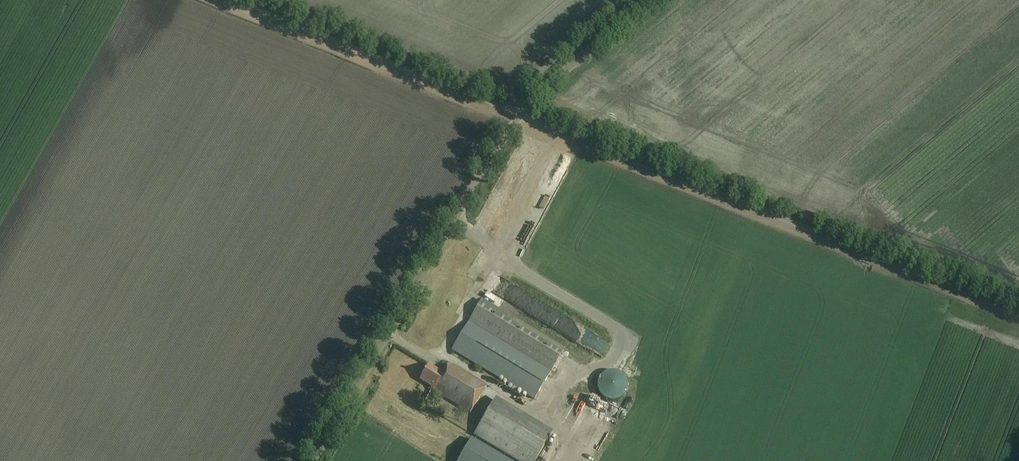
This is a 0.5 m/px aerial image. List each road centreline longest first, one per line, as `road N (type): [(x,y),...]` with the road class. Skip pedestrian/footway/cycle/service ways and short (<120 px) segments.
road 1 (track): [(212,0),(1018,318)]
road 2 (unclassified): [(312,460),(520,114),(649,0)]

